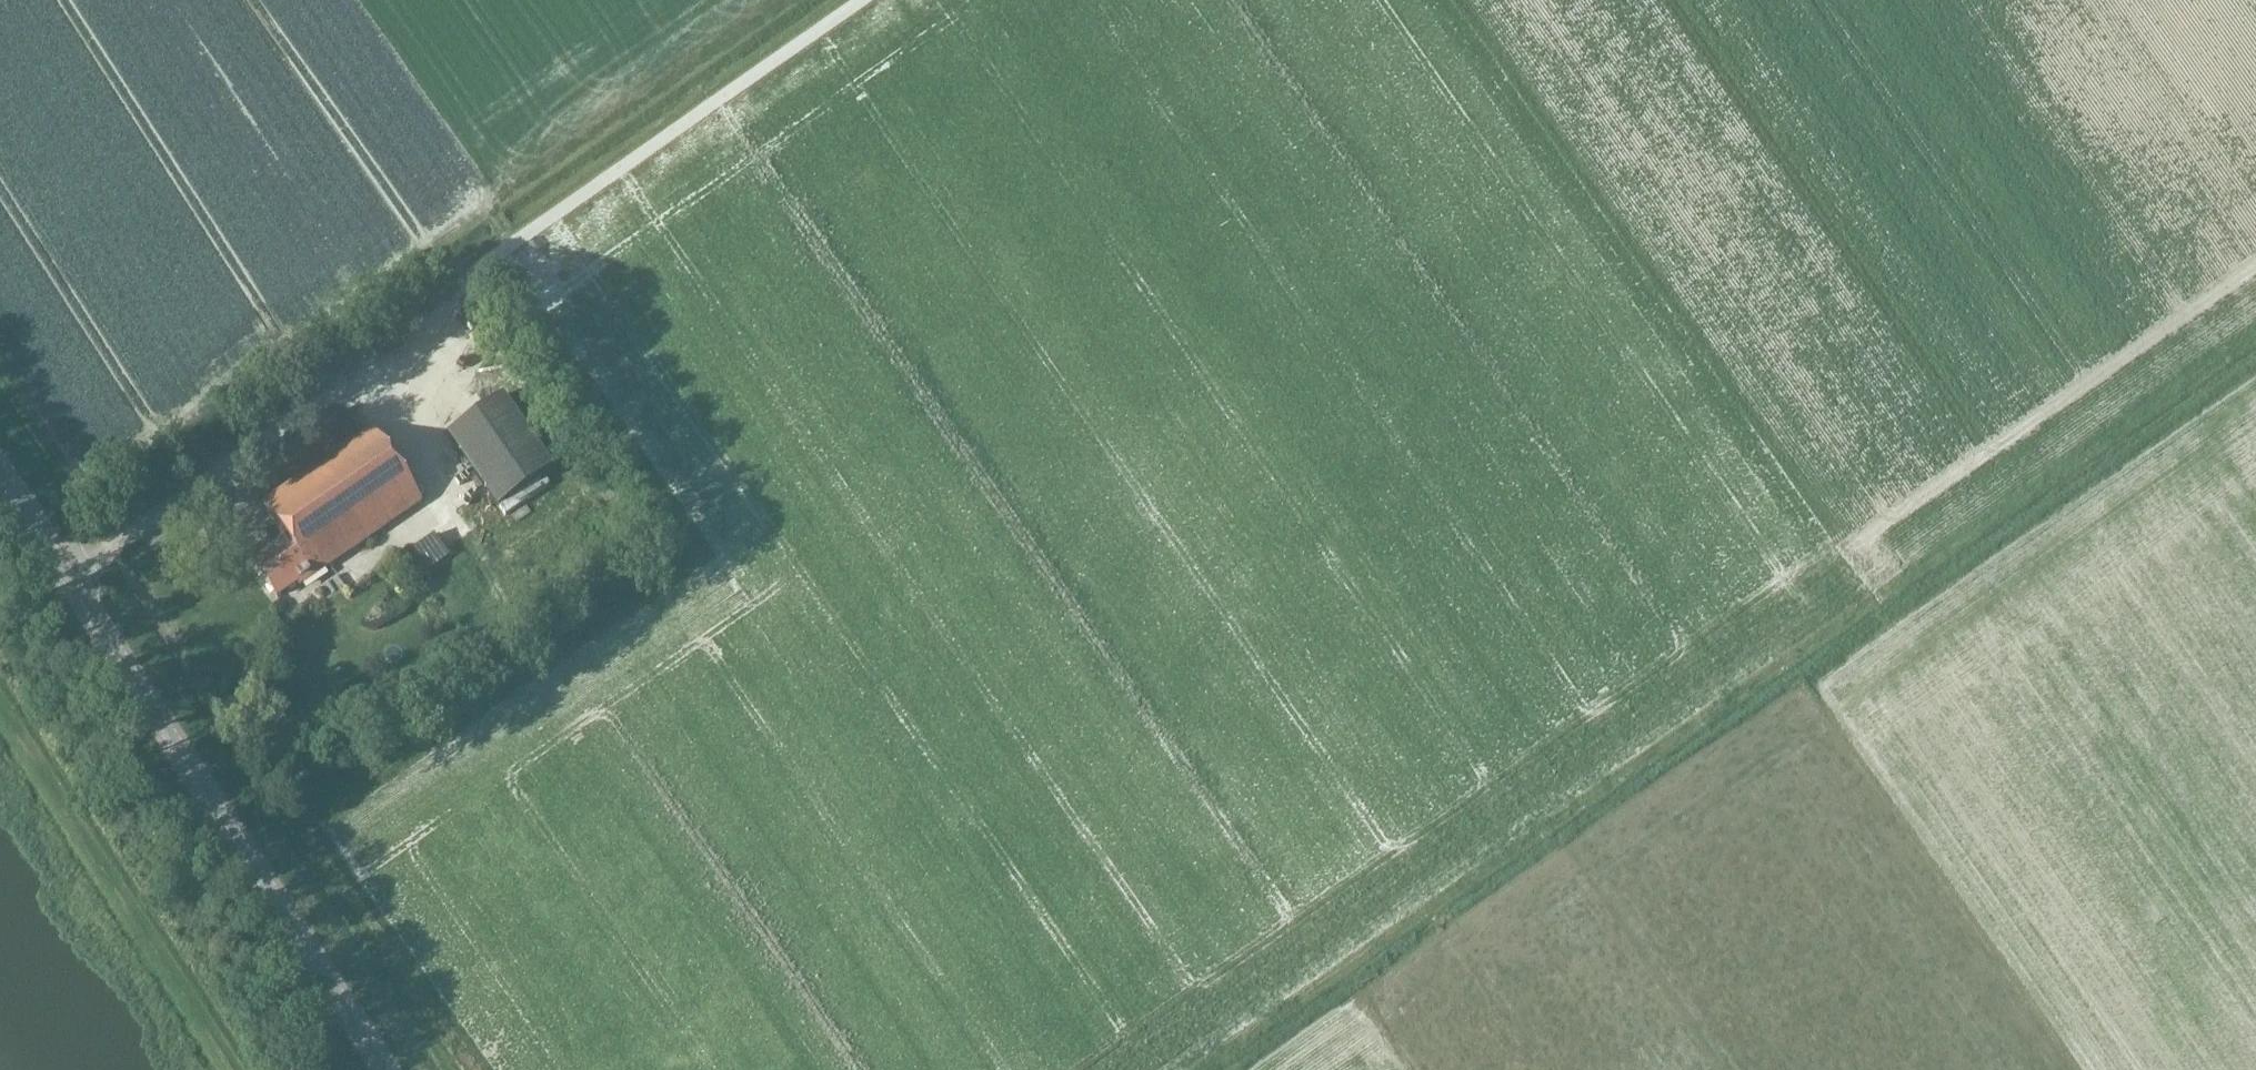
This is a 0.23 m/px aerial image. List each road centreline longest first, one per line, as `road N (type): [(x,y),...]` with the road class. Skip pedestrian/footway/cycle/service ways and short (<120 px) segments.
road 1 (secondary): [(384,1069),(0,469)]

